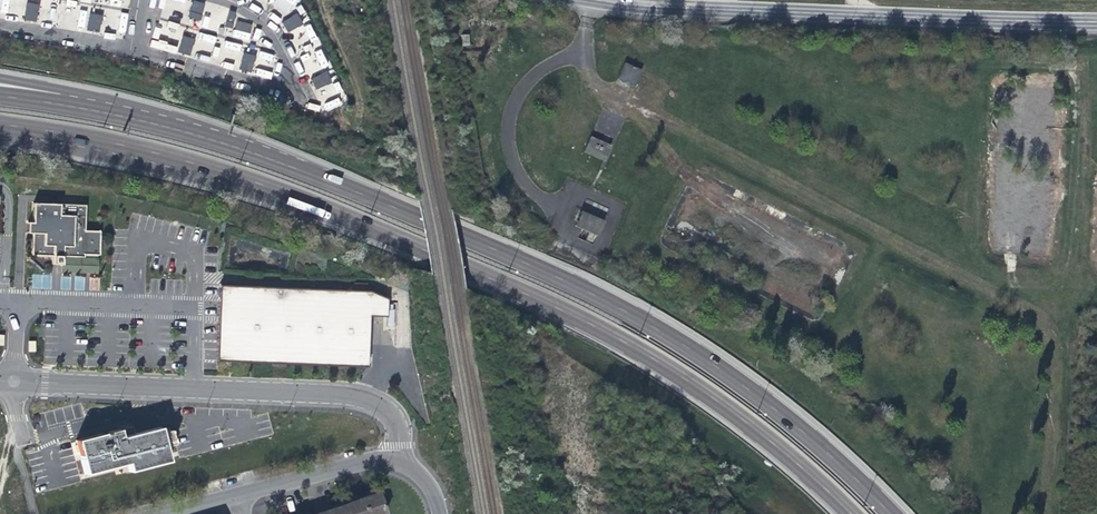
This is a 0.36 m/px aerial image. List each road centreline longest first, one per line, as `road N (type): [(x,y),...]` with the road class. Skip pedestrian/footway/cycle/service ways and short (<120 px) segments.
road 1 (trunk): [(893,513),(825,449),(632,313),(264,155)]
road 2 (trunk): [(306,202),(643,353),(741,417),(855,513)]
road 3 (residential): [(1096,20),(608,0)]
road 4 (residential): [(0,382),(363,398),(397,421),(402,464)]
road 5 (trunk): [(0,122),(125,144),(306,202)]
road 6 (trunk): [(0,139),(306,202)]
road 7 (trunk): [(264,155),(224,128),(158,107),(0,75)]
road 8 (trunk): [(264,155),(123,115),(0,94)]
road 9 (residential): [(241,496),(363,462),(402,464)]

